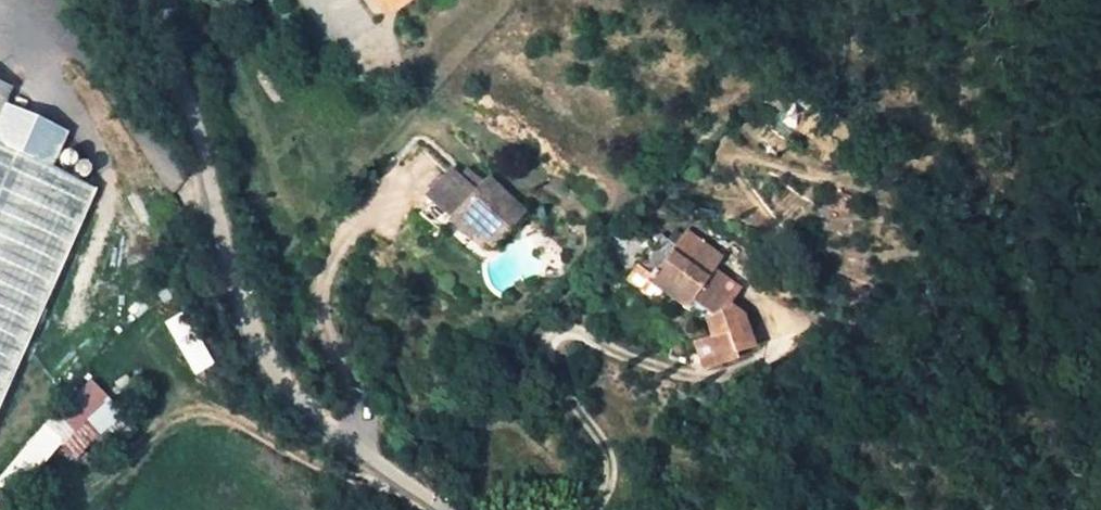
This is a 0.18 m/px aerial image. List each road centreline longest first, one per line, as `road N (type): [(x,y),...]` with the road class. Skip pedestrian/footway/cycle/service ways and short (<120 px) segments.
road 1 (residential): [(437,509),(294,394),(236,301),(152,36)]

